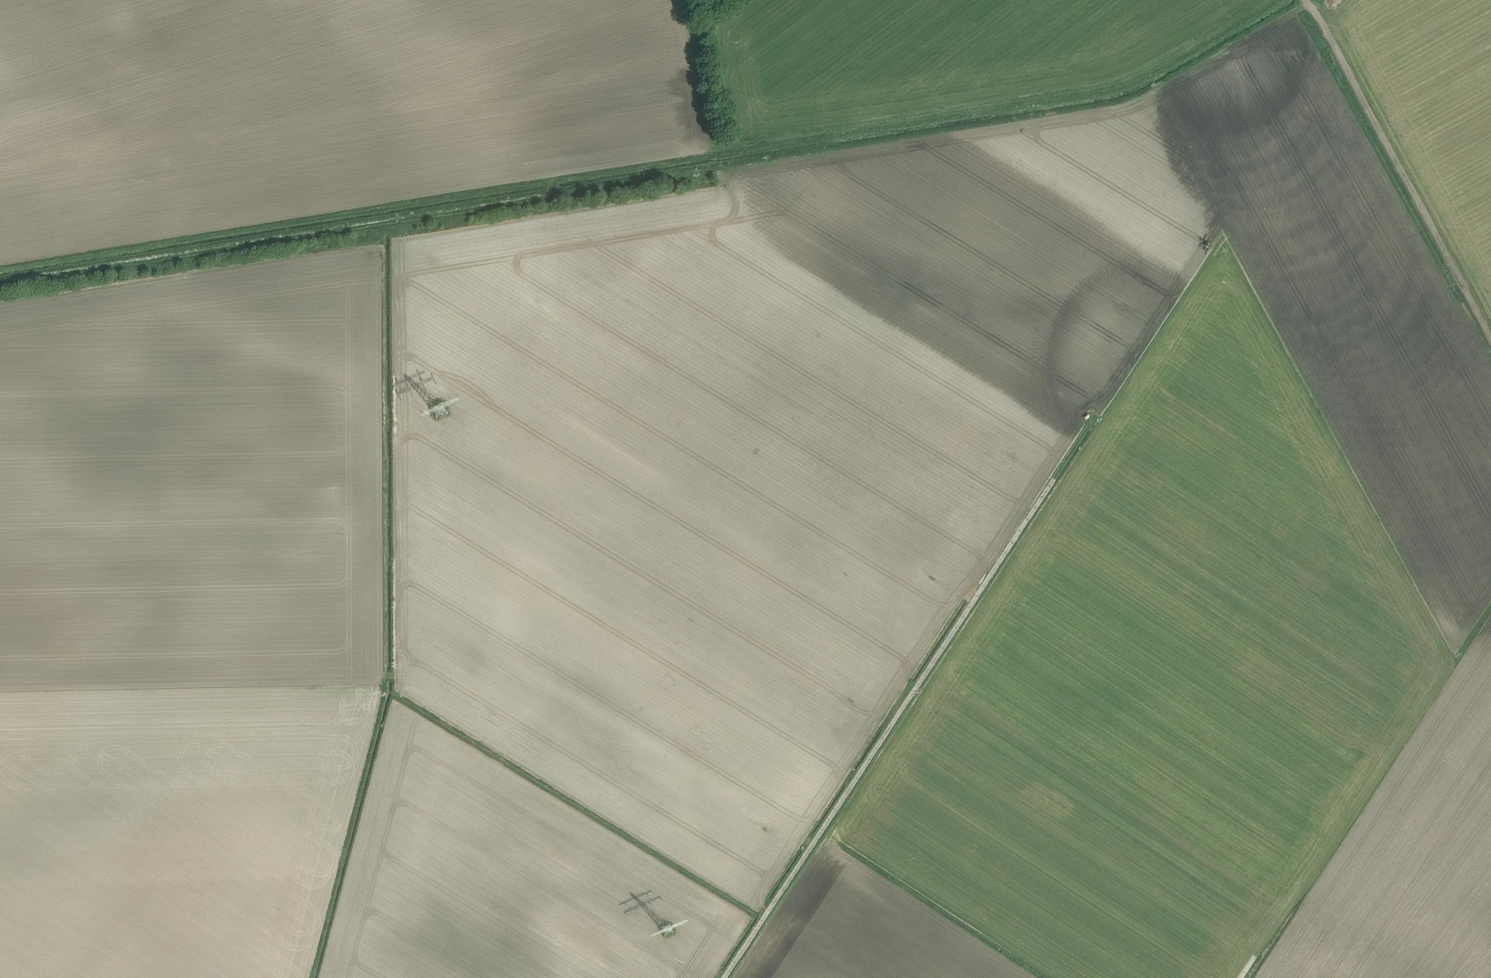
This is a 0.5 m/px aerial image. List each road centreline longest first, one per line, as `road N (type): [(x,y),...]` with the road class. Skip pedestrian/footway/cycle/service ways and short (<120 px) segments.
road 1 (track): [(702,155),(0,265)]
road 2 (track): [(1044,481),(726,977)]
road 3 (track): [(1305,0),(1490,333)]

